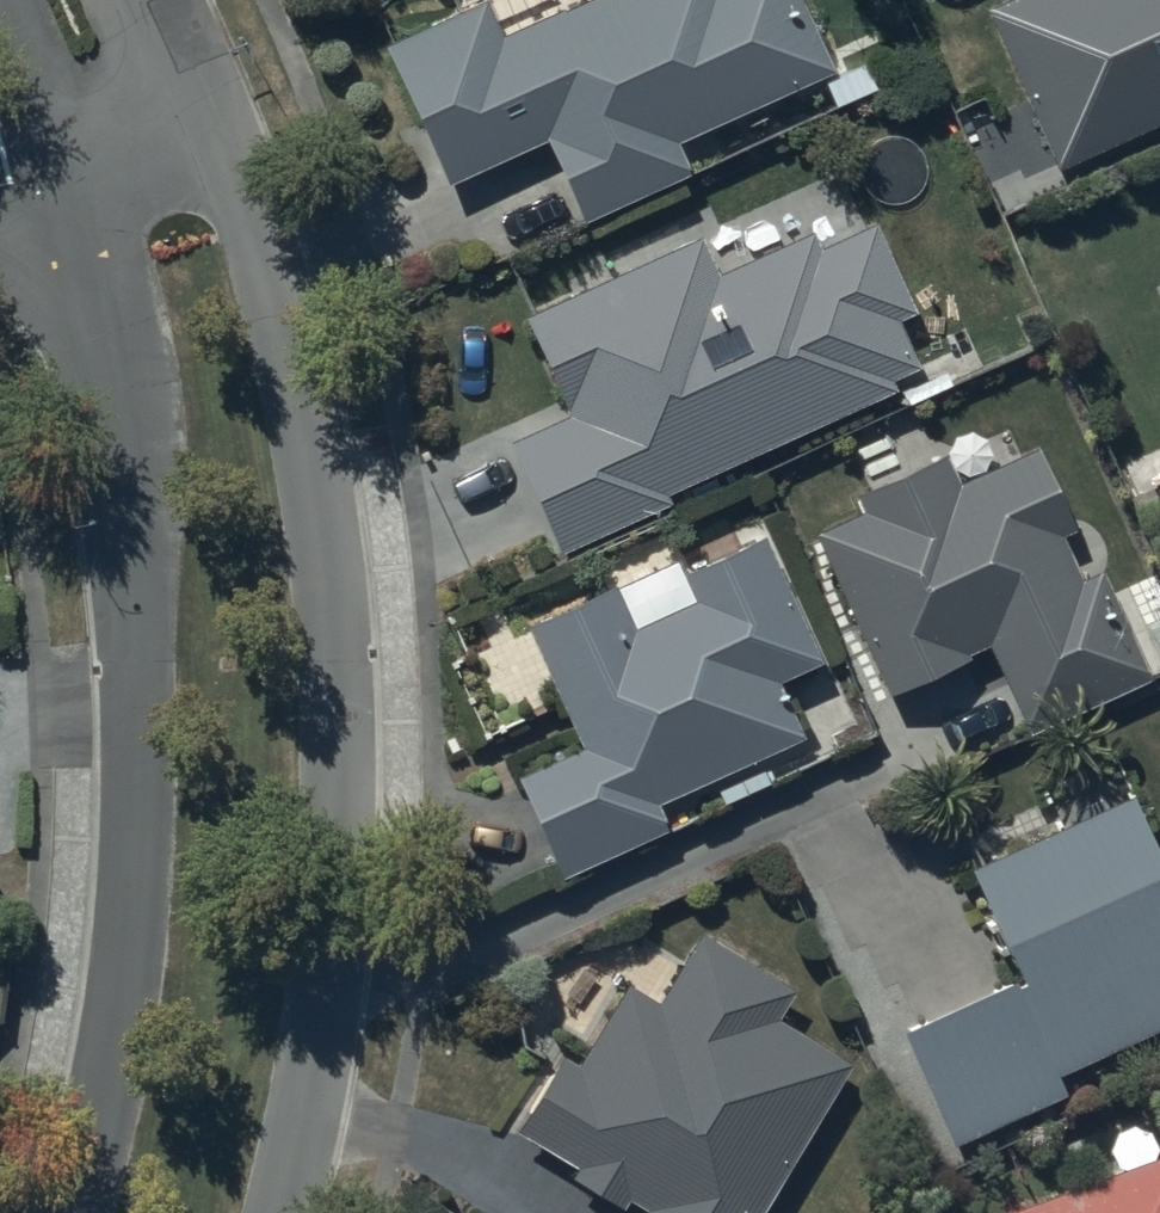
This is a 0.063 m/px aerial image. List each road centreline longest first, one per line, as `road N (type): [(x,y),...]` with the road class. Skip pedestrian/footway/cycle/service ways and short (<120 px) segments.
road 1 (residential): [(220,141),(295,352),(331,587),(338,799),(332,921),(320,1040),(284,1212)]
road 2 (residential): [(72,1212),(123,1000),(137,863),(138,694),(124,396),(74,173)]
road 3 (residential): [(74,173),(0,6)]
road 4 (residential): [(159,0),(220,141)]
road 5 (residential): [(74,173),(220,141)]

